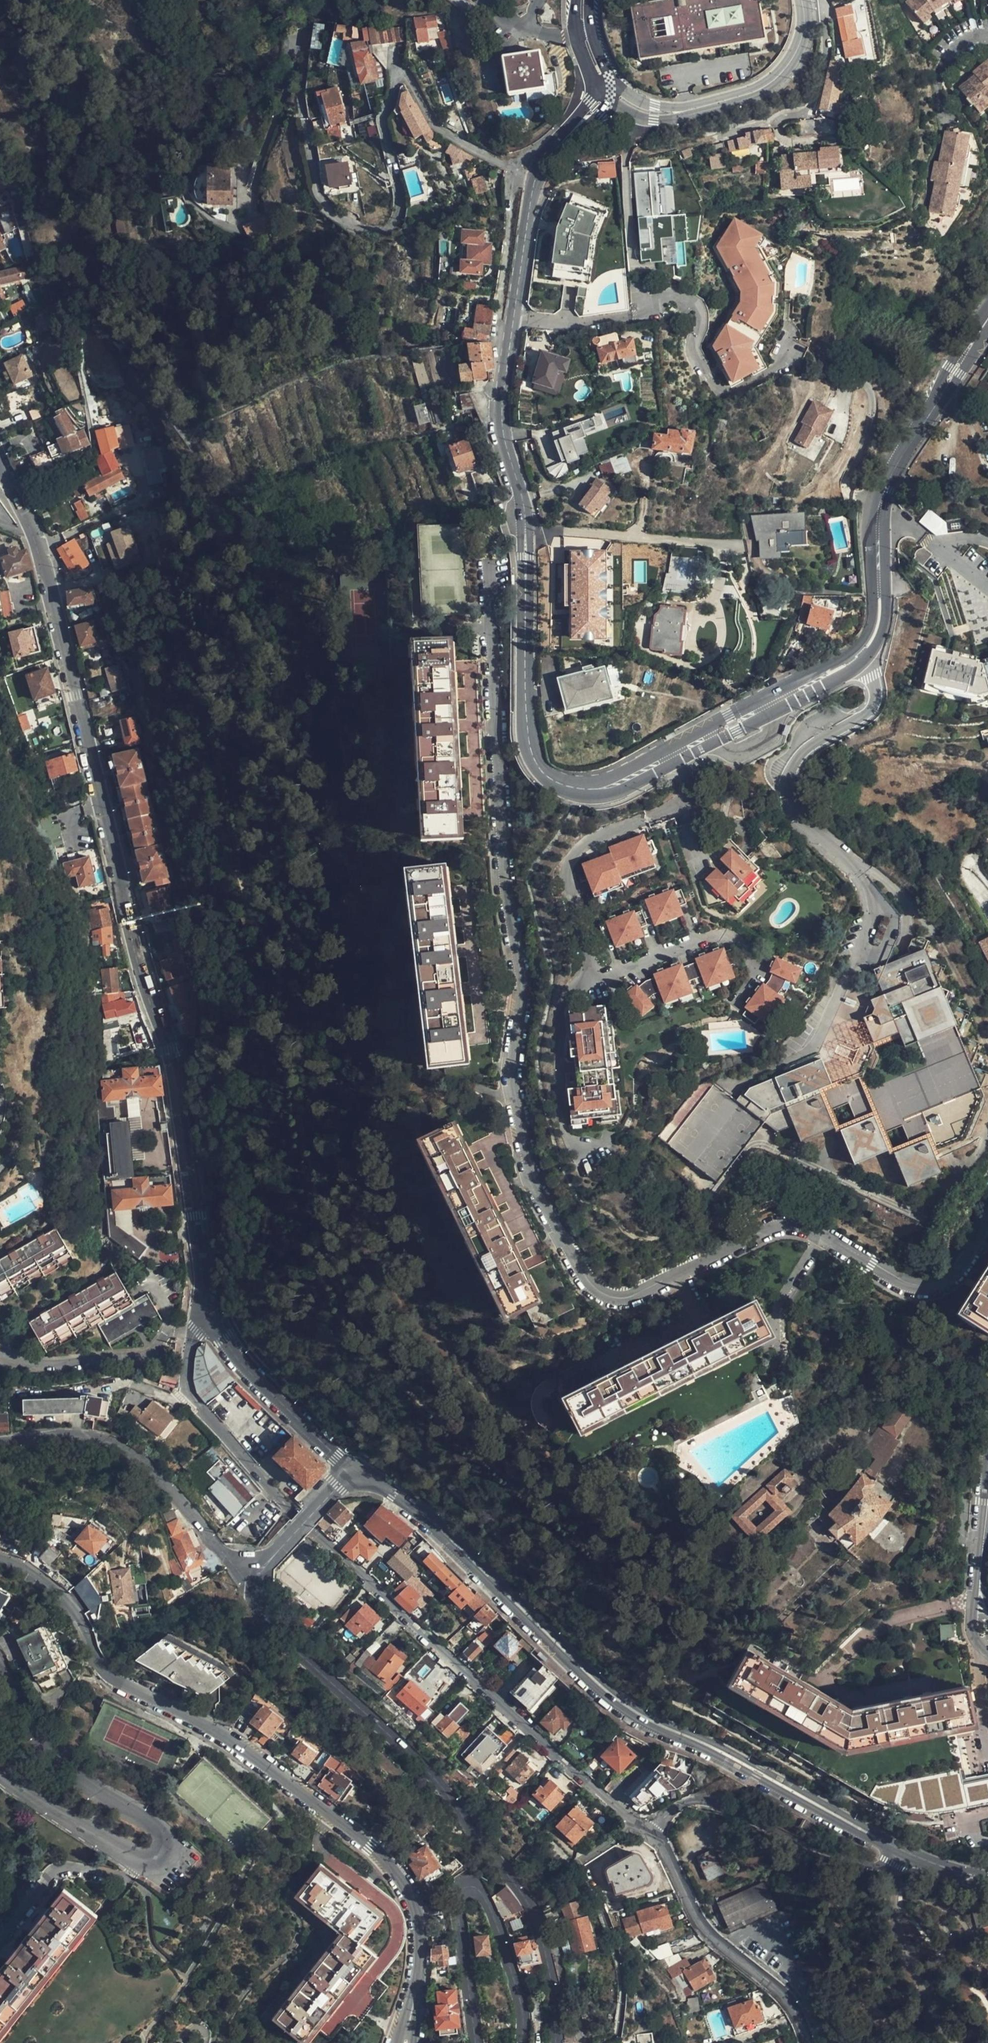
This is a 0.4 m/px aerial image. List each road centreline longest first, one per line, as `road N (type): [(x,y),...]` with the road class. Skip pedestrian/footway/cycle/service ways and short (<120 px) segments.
road 1 (residential): [(524,512),(489,519),(493,698),(521,1002),(513,1077),(527,1169),(576,1265),(618,1298),(772,1233),(808,1230),(912,1286),(933,1287),(962,1264),(987,1215)]
road 2 (residential): [(2,477),(32,533),(167,1051),(204,1314)]
road 3 (unclassified): [(536,178),(439,127),(406,74),(395,80),(381,116),(398,199),(394,220),(365,229),(343,221),(317,192),(301,102),(301,43),(247,208)]
road 4 (tertiary): [(0,1560),(65,1602),(106,1676),(227,1737),(397,1876),(418,1939),(406,2042)]
road 5 (tertiary): [(352,1469),(441,1531),(636,1712),(892,1846)]
road 6 (tertiary): [(987,320),(885,487),(880,617),(868,645),(846,666),(671,757)]
road 7 (tertiary): [(556,2042),(551,1980),(528,1903),(432,1778),(268,1618),(255,1567)]
road 8 (residential): [(640,1824),(416,1627),(276,1491)]
road 9 (tertiary): [(671,757),(604,788),(571,787),(541,771),(526,707),(525,530)]
road 10 (tertiary): [(475,2042),(454,1895),(467,1886),(492,1915),(521,2000),(520,2042)]
road 11 (tertiary): [(255,1567),(222,1551),(121,1447),(80,1435),(0,1442)]
road 12 (unclassified): [(671,757),(682,782),(674,807),(591,835),(574,845),(567,864),(595,978)]
road 13 (tertiary): [(137,1860),(161,1849),(157,1830),(74,1777),(32,1738),(0,1665)]
road 14 (residential): [(720,388),(695,341),(697,302),(666,298),(572,324),(514,318)]
road 15 (residential): [(892,1846),(882,1865),(846,1861),(707,1802),(672,1810),(649,1832)]
road 16 (residential): [(604,87),(653,114),(767,85),(801,44),(801,0)]
road 17 (residential): [(649,1832),(699,1920),(783,1995),(806,2042)]
road 18 (tertiary): [(204,1314),(271,1395),(352,1469)]
road 19 (unclassified): [(595,978),(723,937),(744,948),(751,969),(734,998)]
road 20 (residential): [(204,1314),(193,1333),(190,1393),(276,1491)]
road 21 (unclassified): [(595,978),(562,1002),(559,1047),(562,1120),(572,1142),(591,1146)]
road 22 (tertiary): [(524,512),(502,429),(514,318)]
road 23 (residential): [(137,1860),(124,1883),(56,1875),(0,1941)]
road 24 (tertiary): [(0,1773),(137,1860)]
road 25 (tertiary): [(514,318),(536,178)]
road 26 (tertiary): [(255,1567),(352,1469)]

